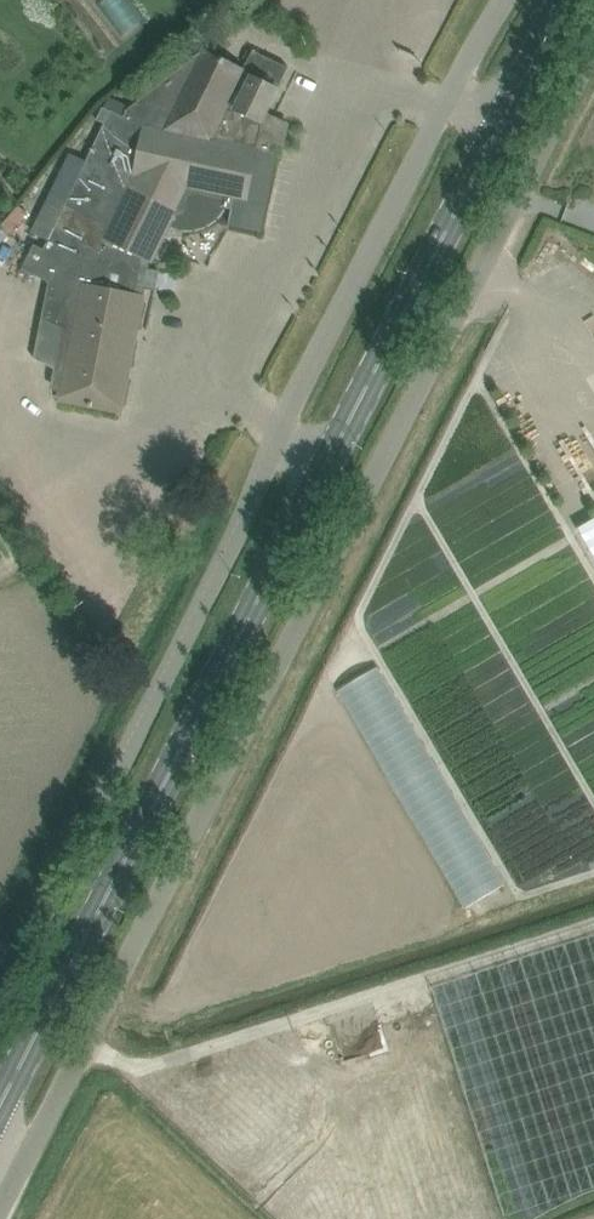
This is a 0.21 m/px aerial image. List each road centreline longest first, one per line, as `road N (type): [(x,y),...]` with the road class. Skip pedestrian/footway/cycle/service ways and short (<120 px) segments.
road 1 (unclassified): [(0,1207),(593,53)]
road 2 (primary): [(0,1102),(567,0)]
road 3 (unclassified): [(507,0),(0,996)]

